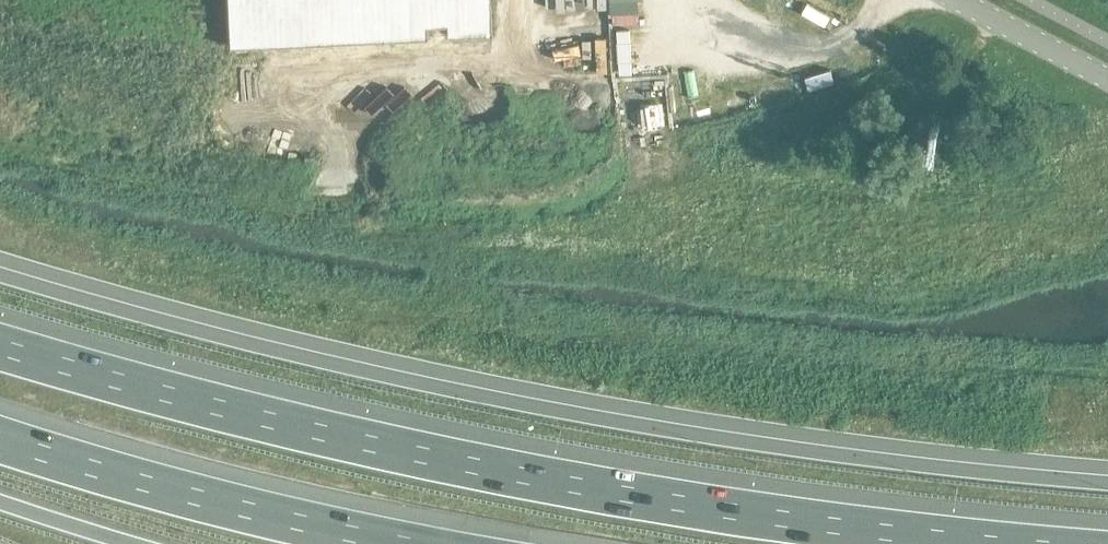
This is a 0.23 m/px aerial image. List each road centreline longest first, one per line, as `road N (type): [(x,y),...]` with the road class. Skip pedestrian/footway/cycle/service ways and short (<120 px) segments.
road 1 (motorway): [(995,543),(651,502),(450,463),(0,346)]
road 2 (motorway): [(394,543),(191,497),(0,441)]
road 3 (secondary): [(1107,78),(961,0)]
road 4 (motorway): [(0,500),(139,543)]

